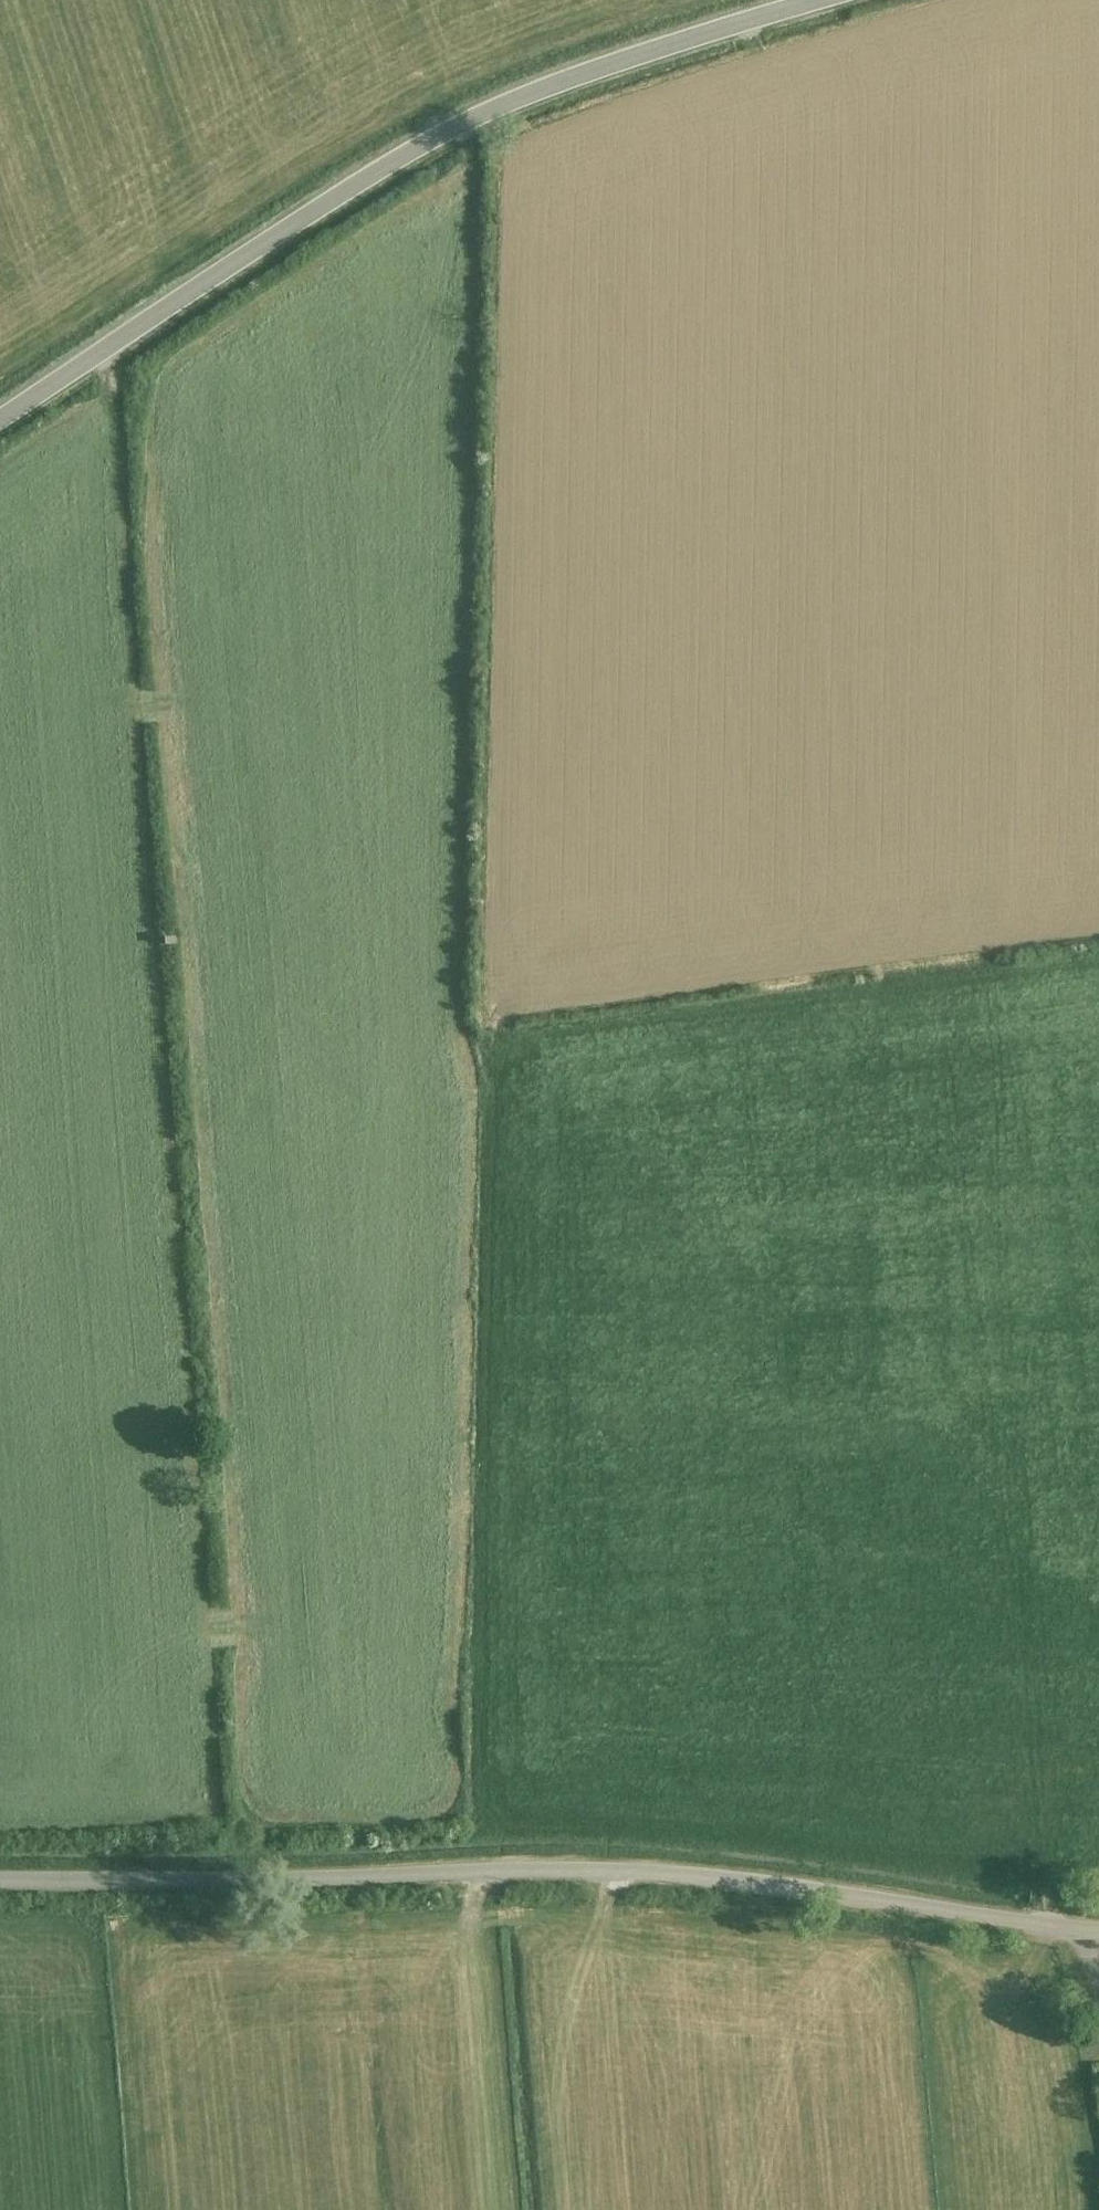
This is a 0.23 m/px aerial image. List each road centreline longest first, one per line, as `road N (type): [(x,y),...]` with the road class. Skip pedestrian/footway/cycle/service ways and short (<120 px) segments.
road 1 (unclassified): [(0,1879),(678,1875),(1098,1932)]
road 2 (unclassified): [(0,416),(385,168),(483,117),(824,0)]

